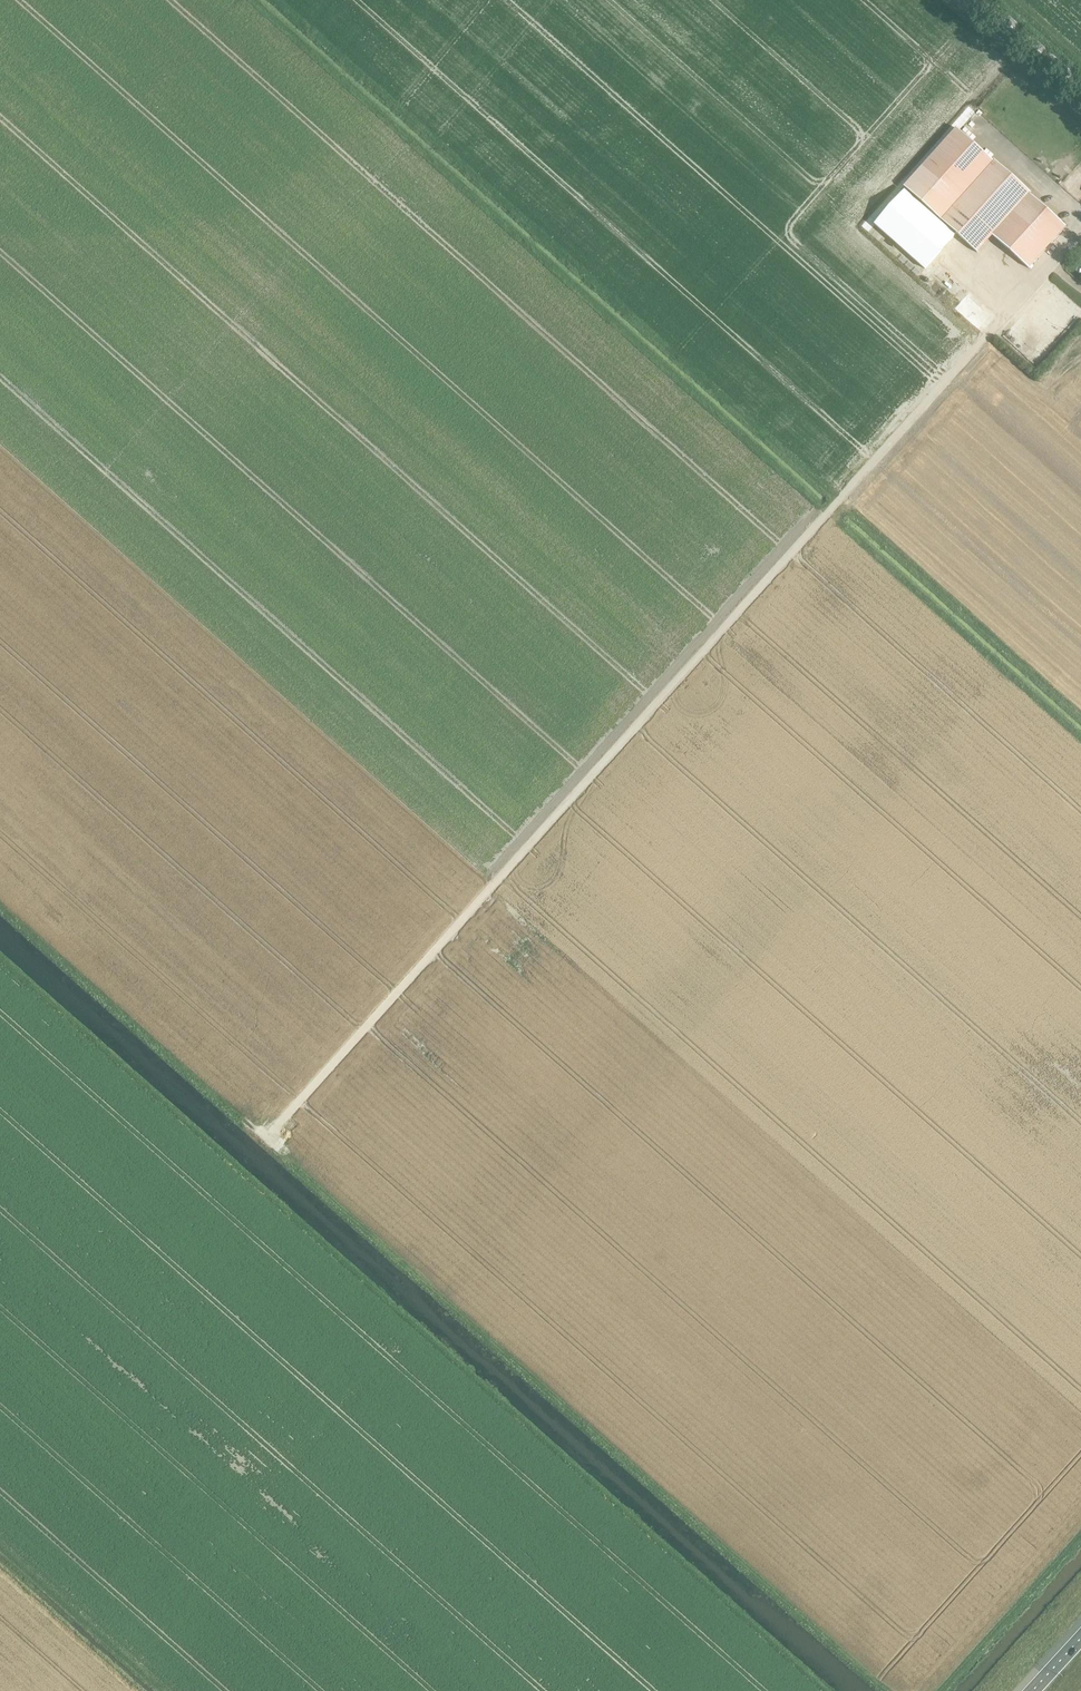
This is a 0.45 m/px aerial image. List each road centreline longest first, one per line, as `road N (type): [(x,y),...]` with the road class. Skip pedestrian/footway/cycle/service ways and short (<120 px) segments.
road 1 (track): [(1080,229),(276,1132)]
road 2 (secondary): [(1080,86),(984,0)]

